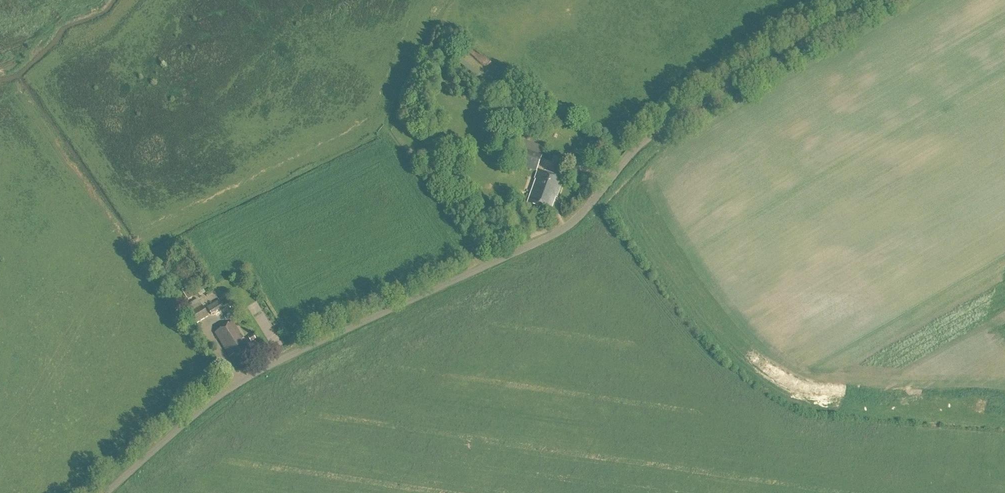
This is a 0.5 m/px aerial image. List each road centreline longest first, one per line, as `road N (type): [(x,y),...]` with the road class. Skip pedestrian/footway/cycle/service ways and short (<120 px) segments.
road 1 (unclassified): [(98,492),(226,384),(573,229),(645,150),(876,0)]

